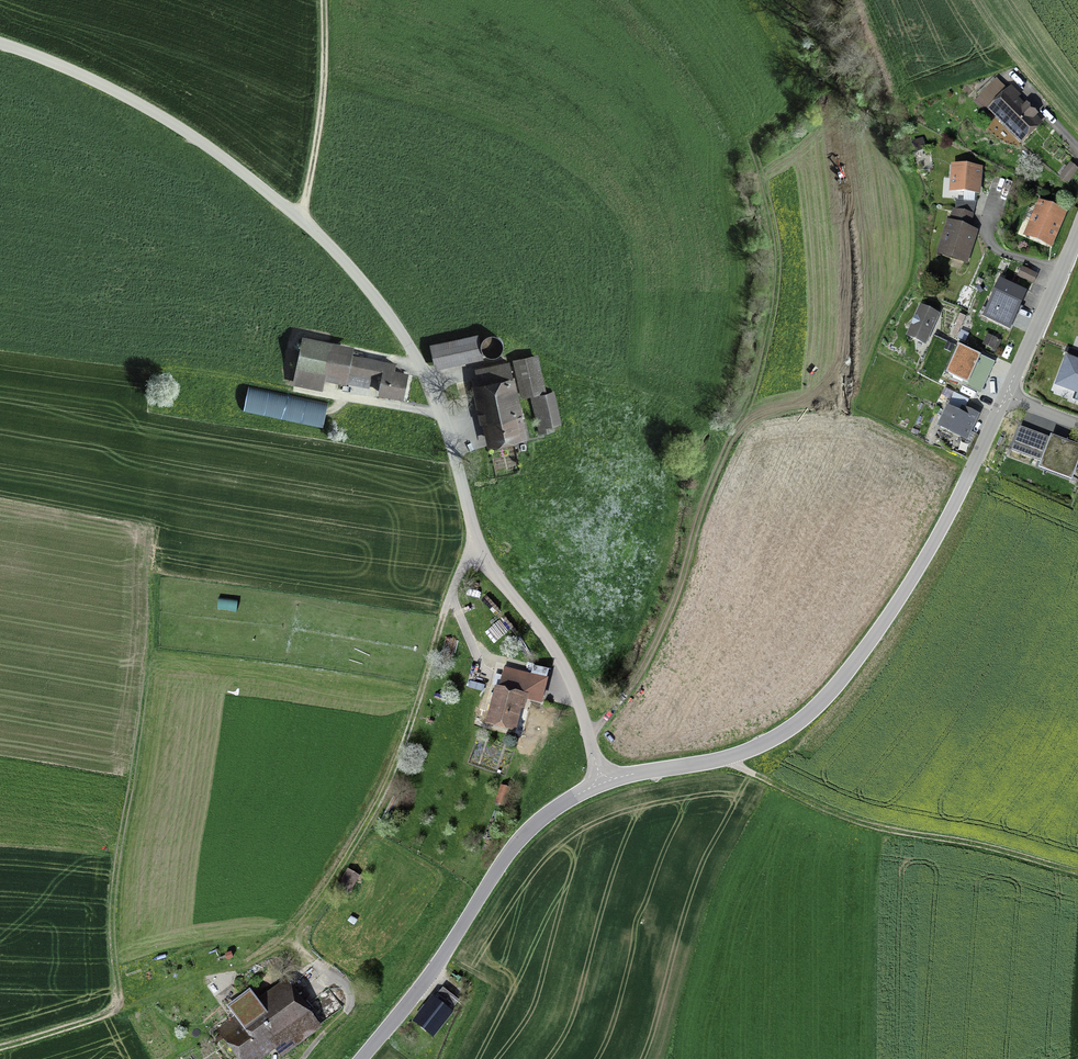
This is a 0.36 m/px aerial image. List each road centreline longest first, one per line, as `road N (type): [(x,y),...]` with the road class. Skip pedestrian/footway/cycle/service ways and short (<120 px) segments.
road 1 (tertiary): [(0,44),(122,94),(206,146),(301,220),(366,287),(420,364),(477,541),(564,667),(605,784)]
road 2 (track): [(477,541),(456,577),(387,786),(292,938),(243,966),(0,1048)]
road 3 (tertiary): [(1006,397),(904,594),(813,715),(729,762),(605,784)]
road 4 (tertiary): [(605,784),(539,824),(359,1058)]
road 5 (track): [(1077,871),(855,823),(729,762)]
road 6 (track): [(301,220),(323,82),(320,0)]
road 7 (tertiary): [(1077,229),(1006,397)]
road 8 (track): [(302,1058),(350,999),(342,981),(292,938)]

